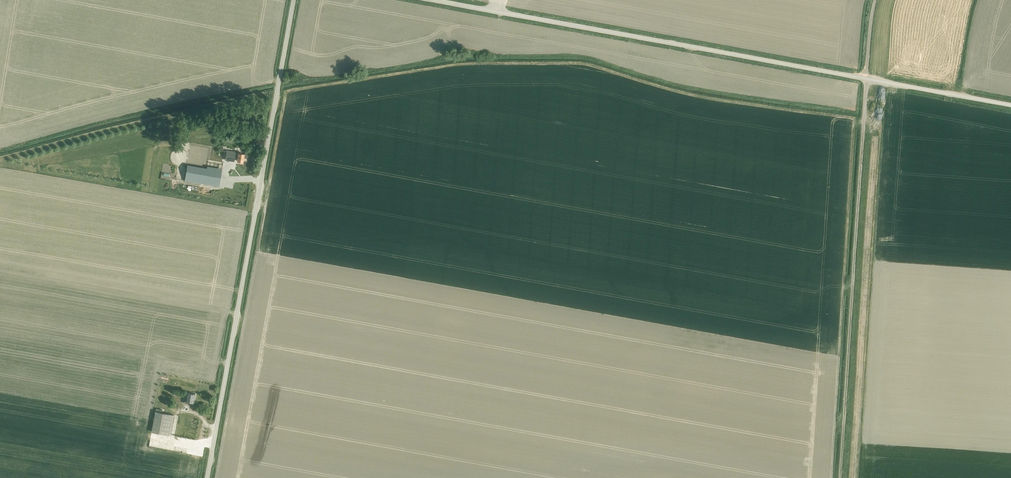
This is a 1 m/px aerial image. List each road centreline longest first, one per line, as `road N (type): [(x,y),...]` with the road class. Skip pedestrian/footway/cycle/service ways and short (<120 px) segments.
road 1 (unclassified): [(1010,105),(434,0)]
road 2 (unclassified): [(208,477),(294,0)]
road 3 (track): [(840,477),(874,0)]

